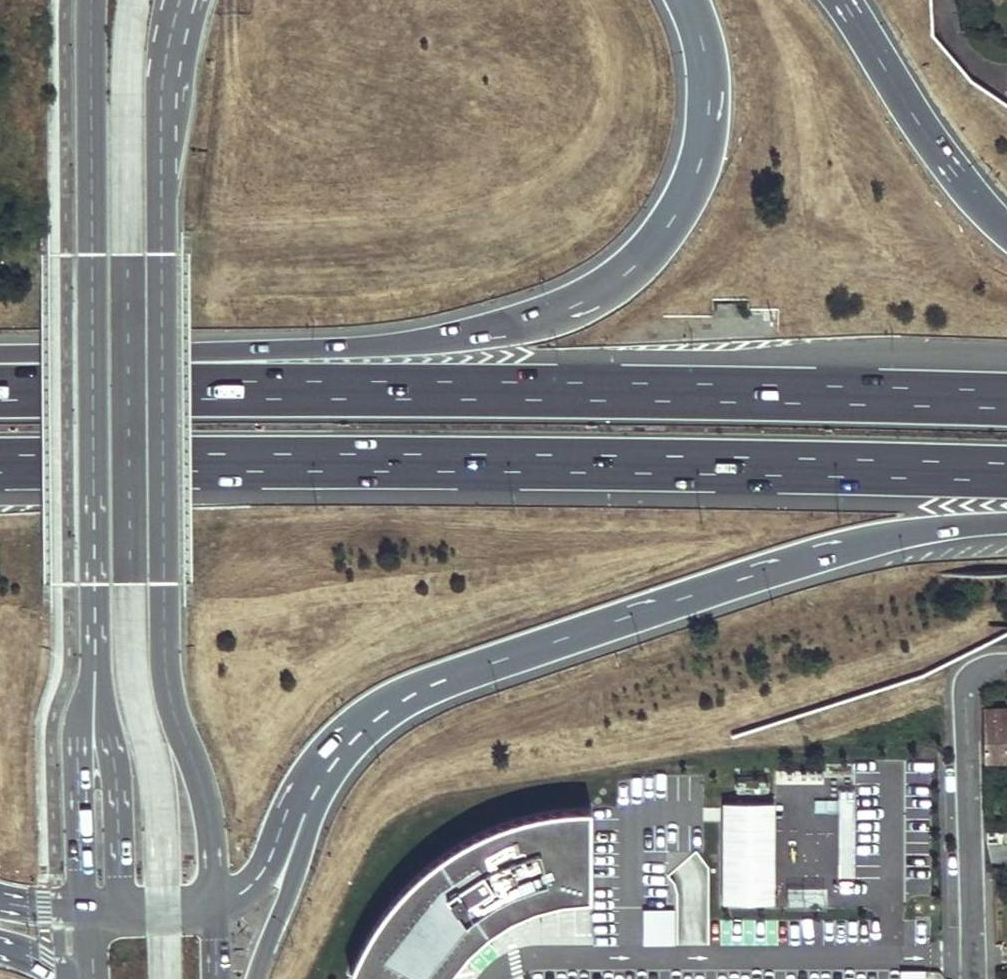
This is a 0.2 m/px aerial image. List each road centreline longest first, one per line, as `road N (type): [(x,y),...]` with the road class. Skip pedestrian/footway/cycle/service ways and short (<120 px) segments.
road 1 (motorway): [(1006,402),(0,390)]
road 2 (motorway): [(0,467),(1006,474)]
road 3 (motorway): [(688,0),(708,75),(700,162),(661,235),(621,275),(567,309),(497,330),(300,351),(0,357)]
road 4 (secondary): [(214,906),(205,801),(164,654),(160,114),(180,0)]
road 5 (secondary): [(91,0),(95,671)]
road 6 (motorway): [(399,701),(806,558),(886,538),(1006,524)]
road 7 (residential): [(975,978),(971,691),(979,669),(1006,661)]
road 8 (motorway): [(255,978),(318,808),(362,740),(399,701)]
road 9 (motorway): [(214,906),(262,875),(309,771),(338,735),(367,712),(399,701)]
road 10 (motorway): [(1006,233),(924,131),(843,0)]
road 11 (secondary): [(95,671),(77,758),(82,907)]
road 12 (secondary): [(95,671),(116,775),(120,906)]

